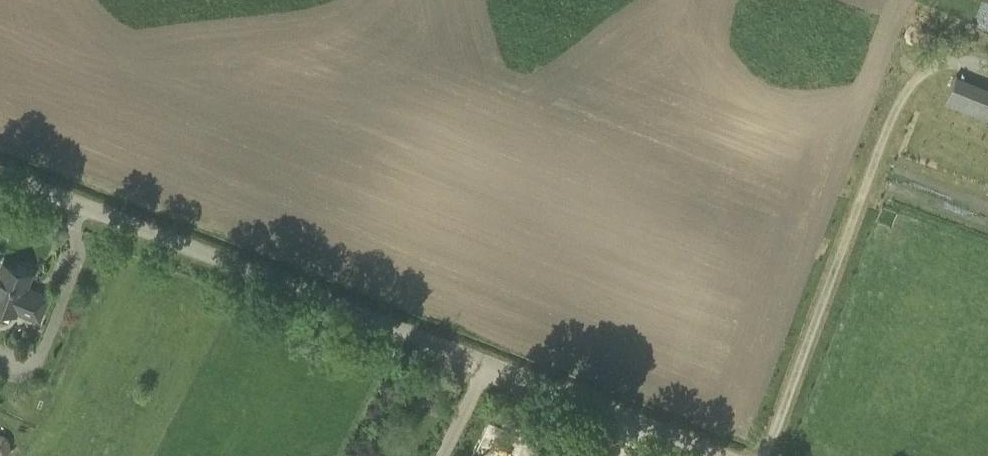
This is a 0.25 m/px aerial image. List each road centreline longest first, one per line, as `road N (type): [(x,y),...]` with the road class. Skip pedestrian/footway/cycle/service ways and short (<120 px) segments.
road 1 (unclassified): [(719,455),(0,174)]

